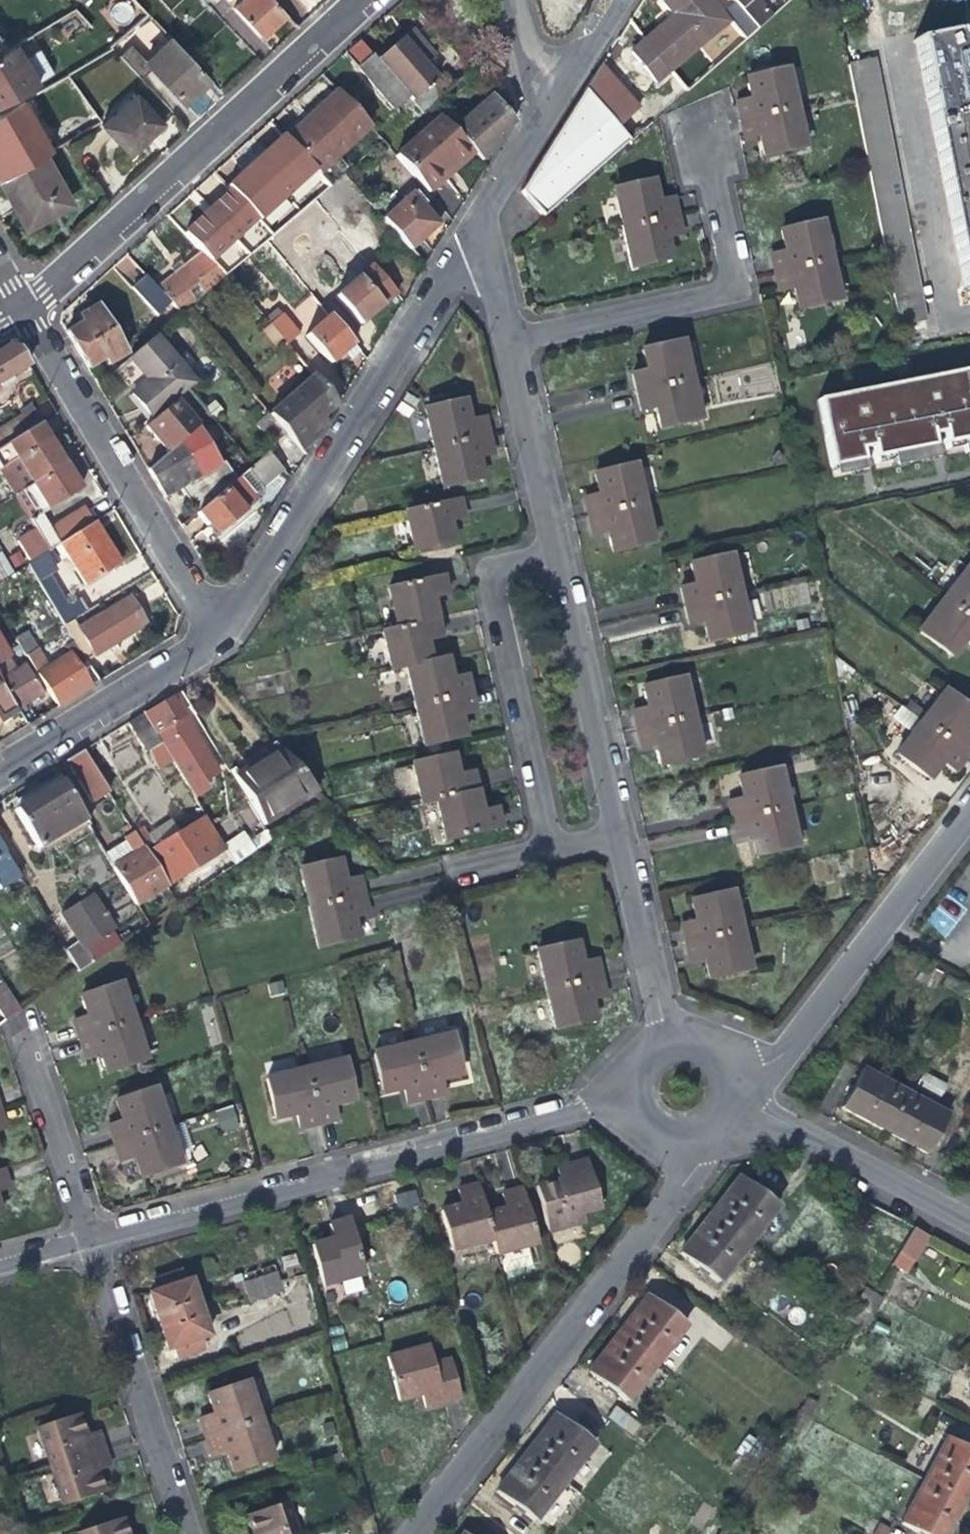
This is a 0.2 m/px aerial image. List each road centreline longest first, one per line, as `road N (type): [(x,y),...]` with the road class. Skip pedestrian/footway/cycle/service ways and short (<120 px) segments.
road 1 (residential): [(86,1234),(583,1101),(628,1100)]
road 2 (residential): [(404,1533),(673,1189),(687,1143)]
road 3 (residential): [(223,631),(477,220)]
road 4 (residential): [(16,302),(355,0)]
road 5 (residential): [(223,631),(16,302)]
road 6 (residential): [(735,1076),(772,1050),(969,796)]
road 7 (residential): [(542,842),(482,559),(548,544)]
road 8 (residential): [(548,544),(477,220)]
road 9 (residential): [(86,1234),(183,1533)]
road 10 (residential): [(612,826),(548,544)]
road 11 (residential): [(733,1109),(784,1126),(969,1225)]
road 12 (residential): [(0,771),(223,631)]
road 13 (residential): [(18,1023),(86,1234)]
road 14 (residential): [(671,1035),(652,999),(612,826)]
road 15 (residential): [(477,220),(541,106)]
road 16 (residential): [(541,106),(612,0)]

